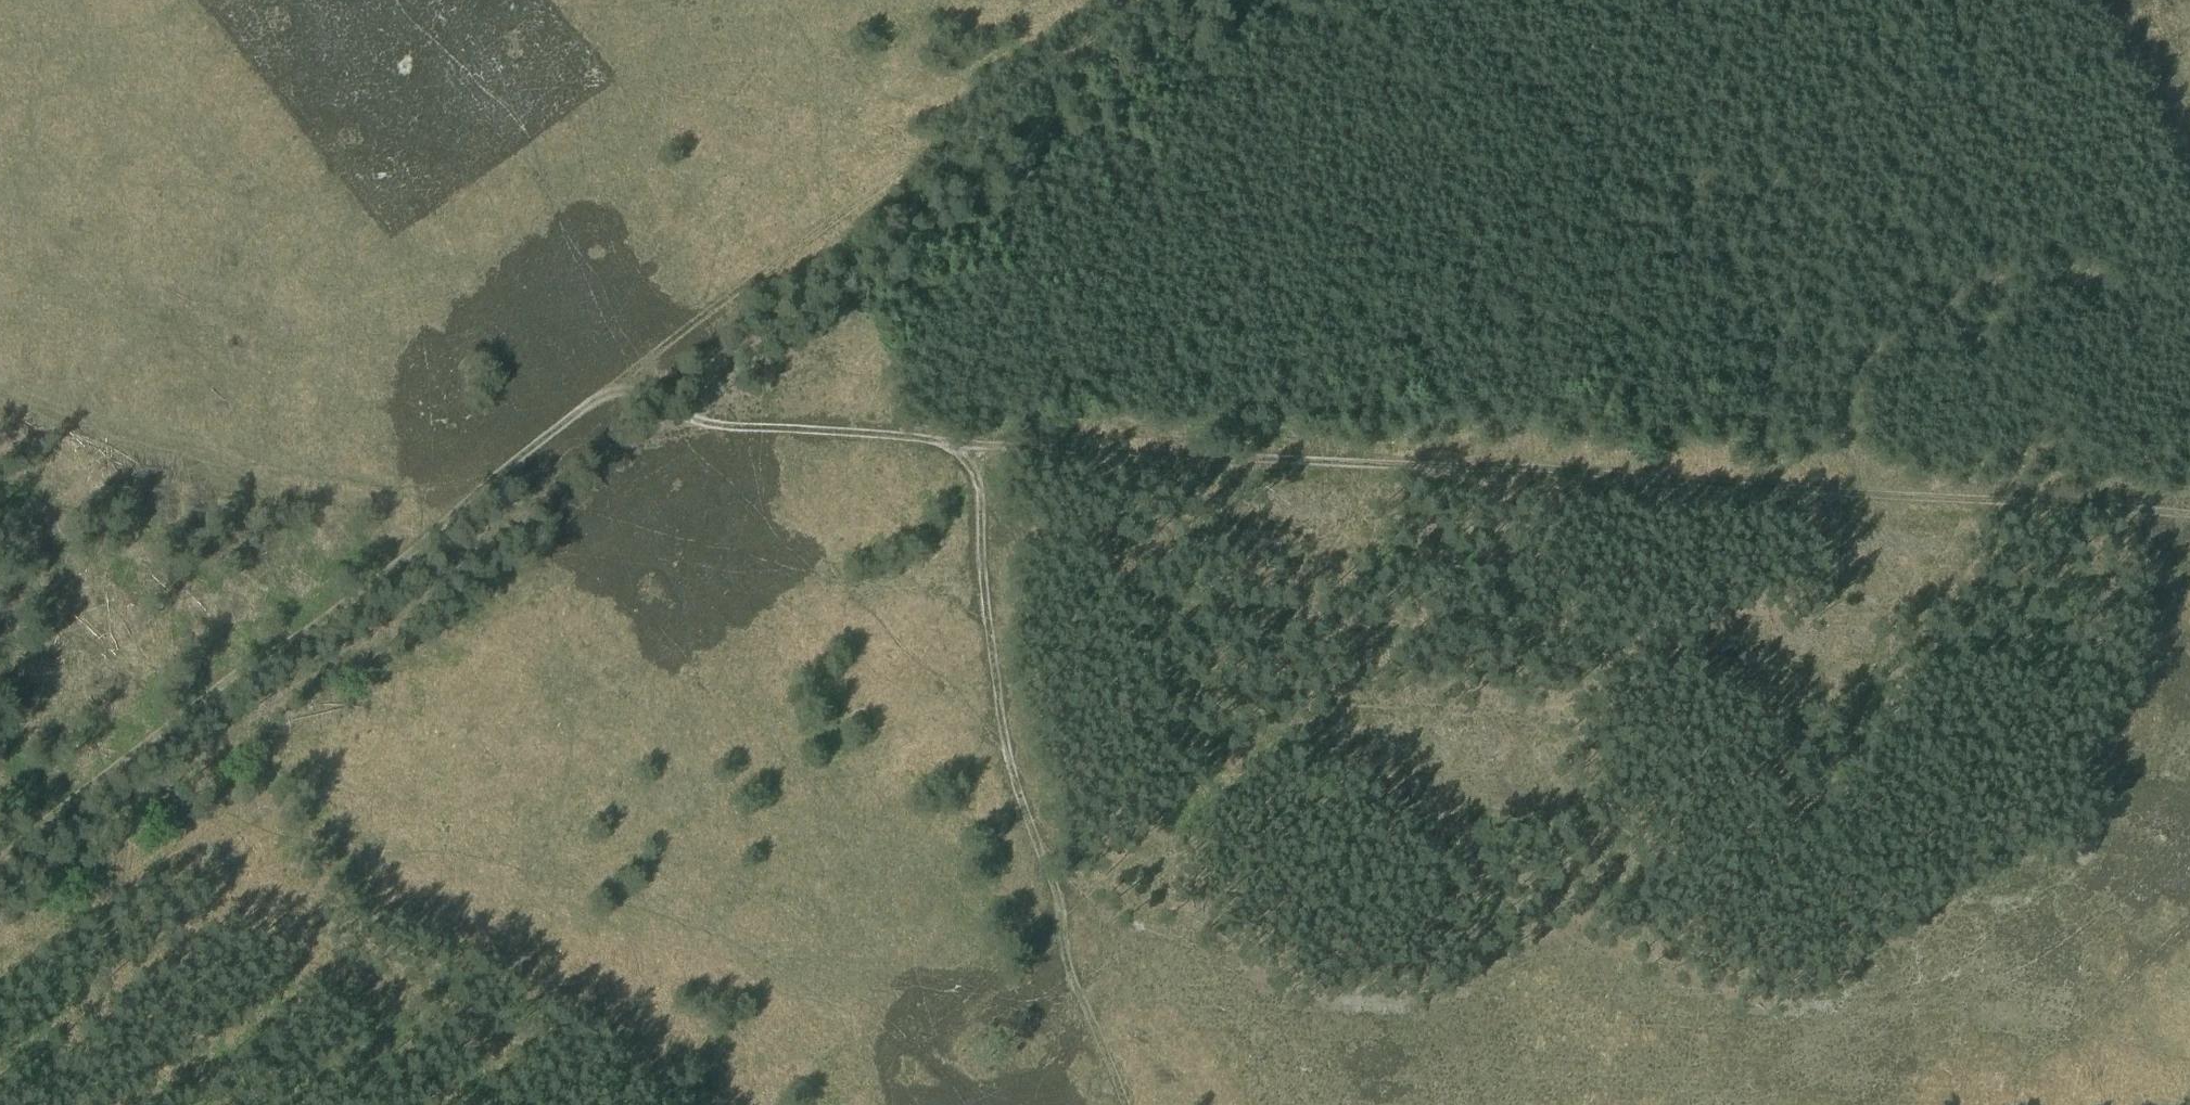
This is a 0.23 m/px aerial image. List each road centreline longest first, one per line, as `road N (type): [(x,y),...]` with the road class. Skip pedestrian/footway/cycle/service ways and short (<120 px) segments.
road 1 (track): [(0,859),(229,680),(406,558),(512,461),(632,372),(667,405),(719,427),(2189,515)]
road 2 (track): [(971,447),(1002,733),(1082,999),(1125,1104)]
road 3 (track): [(1140,0),(632,372)]

